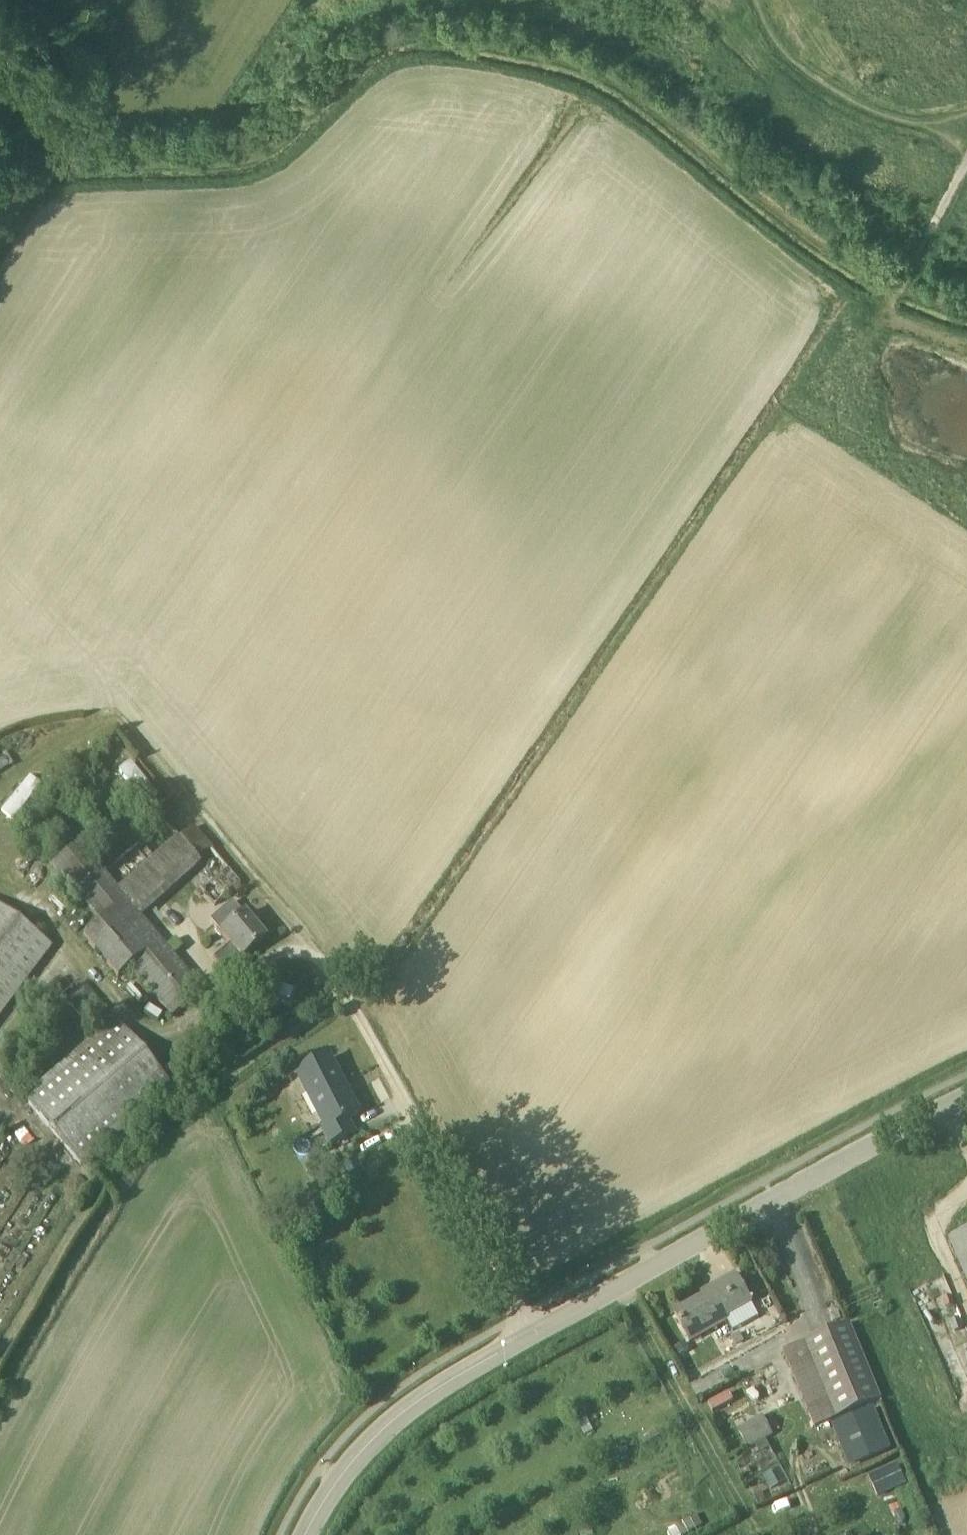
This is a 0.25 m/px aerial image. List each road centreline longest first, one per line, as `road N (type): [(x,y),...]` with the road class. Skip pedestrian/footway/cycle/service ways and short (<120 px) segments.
road 1 (unclassified): [(306,1534),(347,1468),(417,1403),(966,1098)]
road 2 (track): [(748,1519),(623,1287)]

